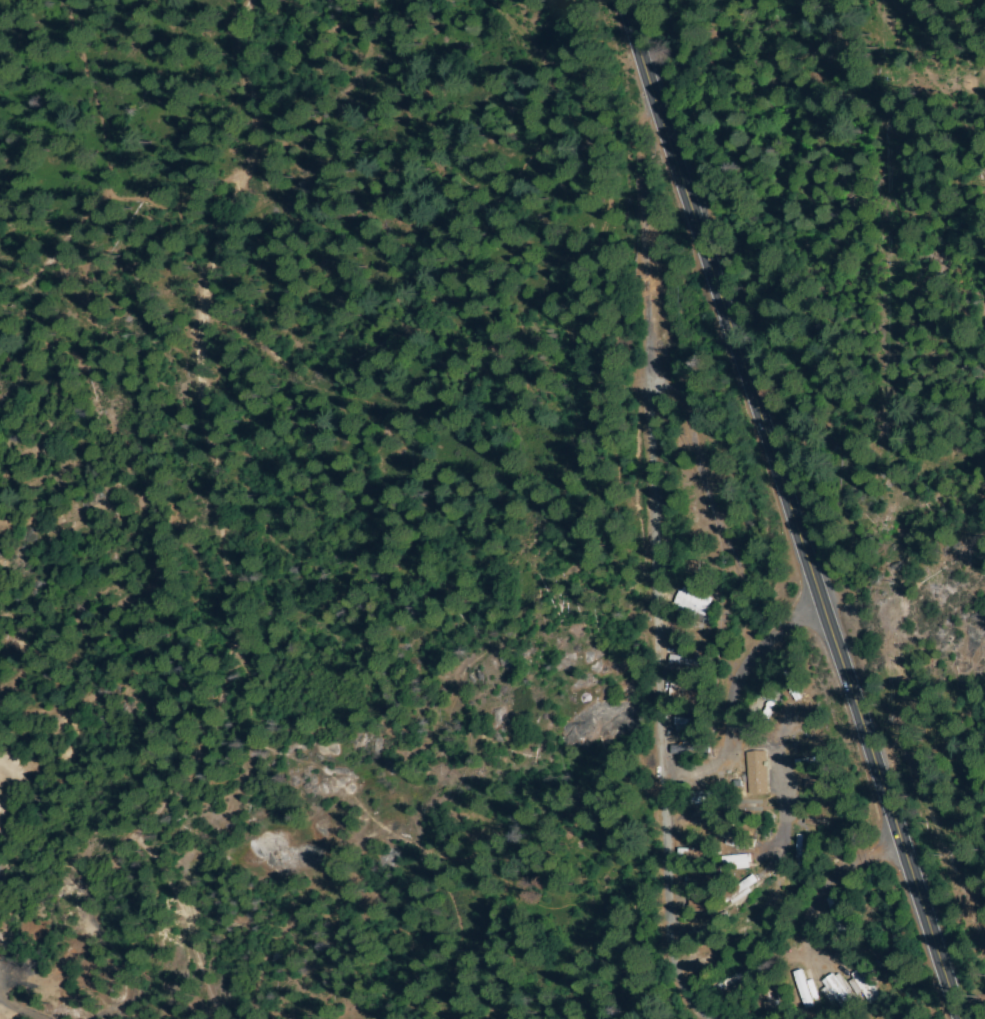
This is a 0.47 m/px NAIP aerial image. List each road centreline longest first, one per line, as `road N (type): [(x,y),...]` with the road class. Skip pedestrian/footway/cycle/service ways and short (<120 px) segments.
road 1 (secondary): [(956,1018),(622,0)]
road 2 (track): [(141,1018),(196,896),(245,754),(225,628),(132,457),(111,376),(0,229)]
road 3 (track): [(201,585),(494,681),(523,693),(531,707),(535,756),(518,793),(421,877),(337,908),(305,942),(299,1018)]
road 4 (residential): [(711,1018),(685,986),(666,904),(654,393)]
road 5 (track): [(201,585),(213,539),(199,360),(253,50),(253,0)]
road 6 (track): [(81,337),(93,316),(84,282),(89,166),(79,79),(45,11),(53,0)]
road 7 (residential): [(654,393),(687,408),(712,508),(737,557),(742,579),(724,638),(731,671),(744,686)]
road 8 (residential): [(823,611),(791,630),(744,686),(723,774),(666,774)]
road 9 (residential): [(902,847),(827,880),(811,912),(807,953)]
road 10 (track): [(984,153),(965,97),(982,0)]

